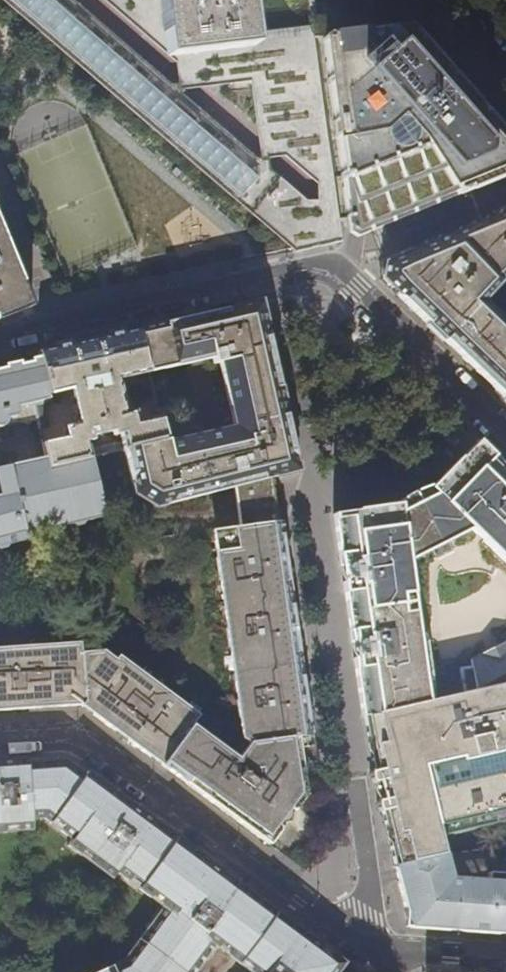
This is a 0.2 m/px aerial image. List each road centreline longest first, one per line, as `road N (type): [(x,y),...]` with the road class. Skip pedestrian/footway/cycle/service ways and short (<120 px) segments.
road 1 (residential): [(505,431),(339,267),(307,264),(0,337)]
road 2 (residential): [(0,738),(85,740),(352,938),(384,949)]
road 3 (residential): [(354,774),(372,917),(384,949)]
road 4 (residential): [(384,949),(505,955)]

